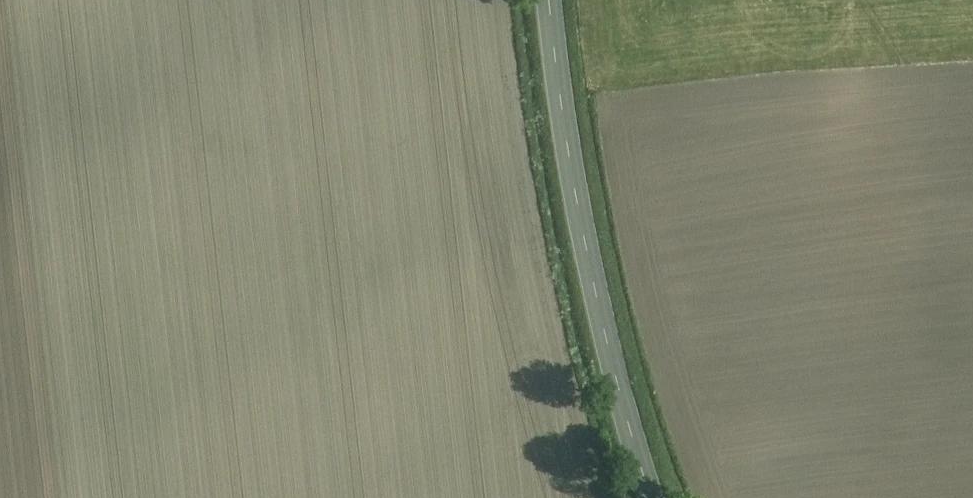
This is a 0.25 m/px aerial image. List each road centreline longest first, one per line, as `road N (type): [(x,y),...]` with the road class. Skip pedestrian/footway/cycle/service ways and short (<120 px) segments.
road 1 (tertiary): [(549,0),(578,200),(652,497)]

